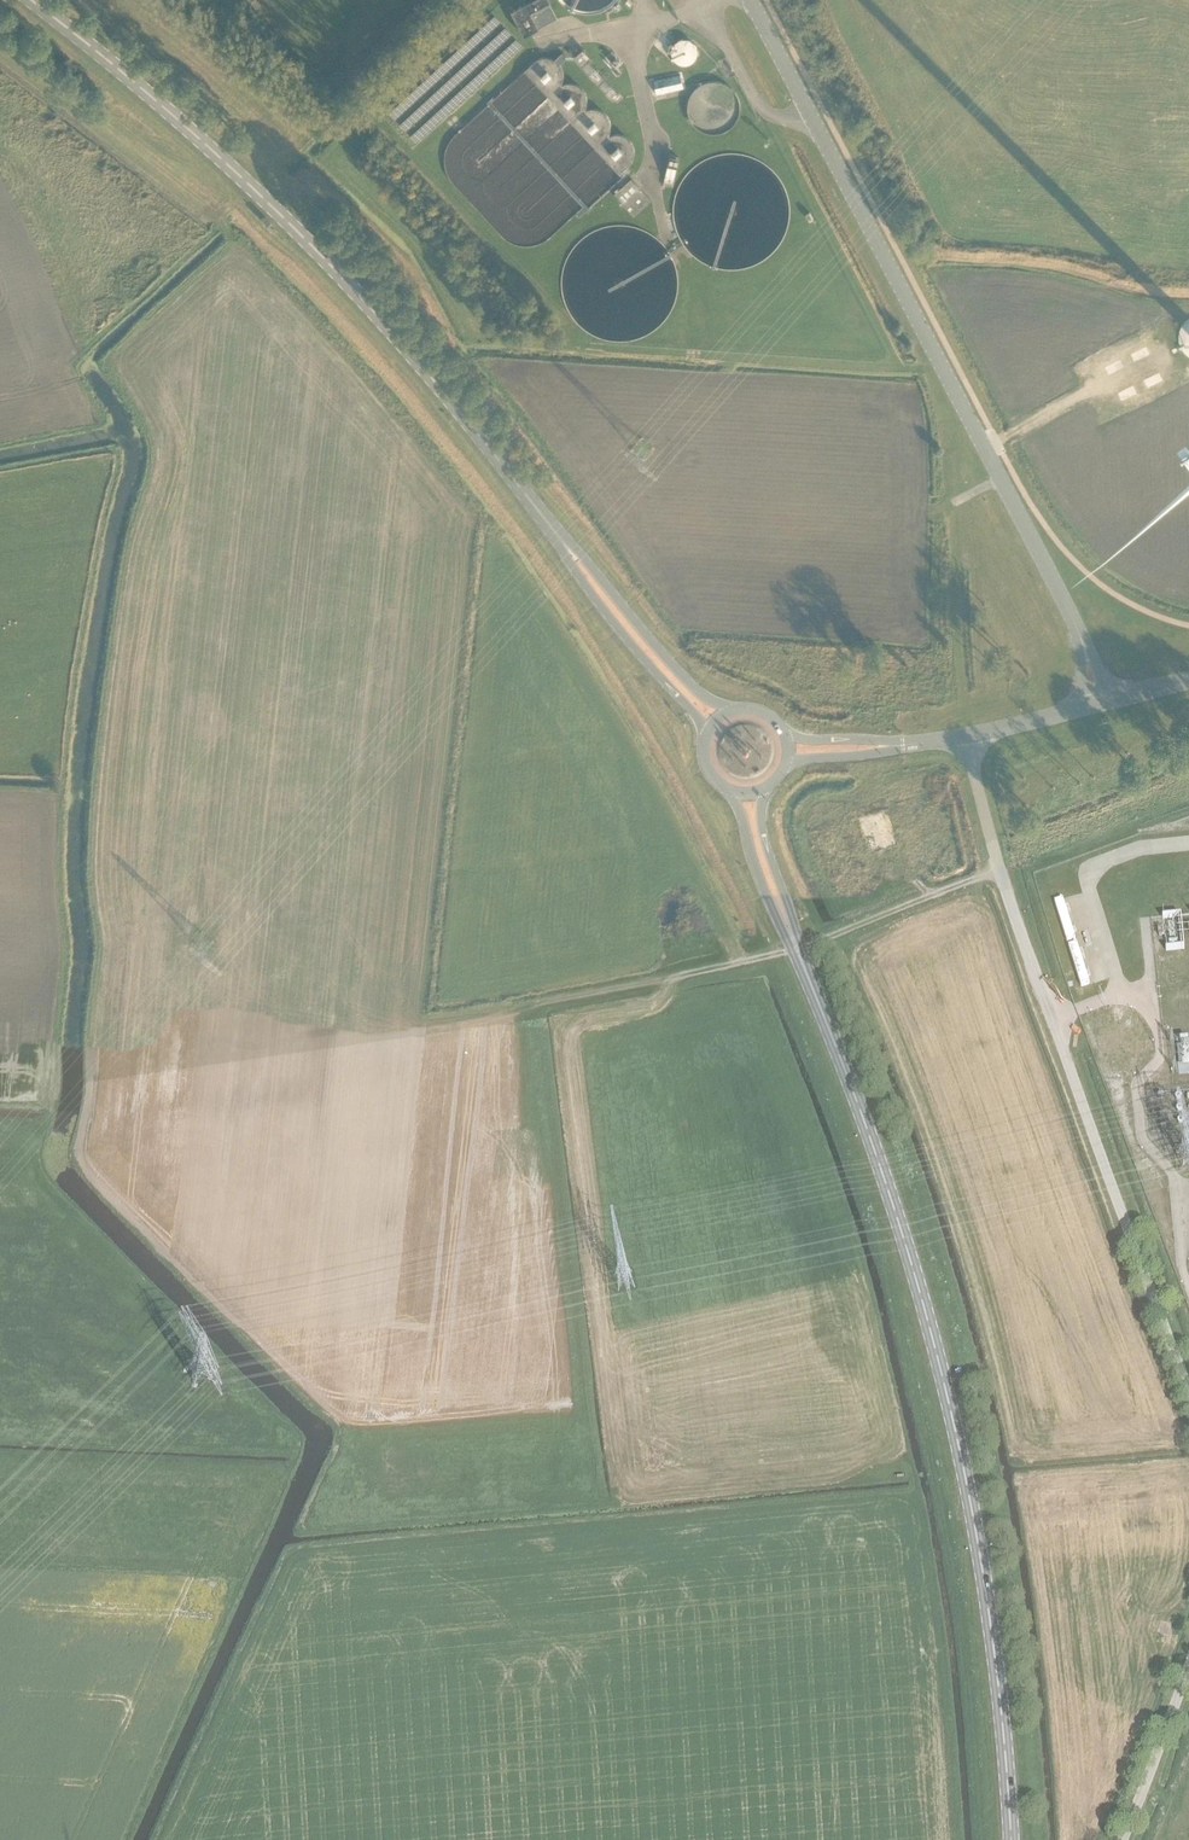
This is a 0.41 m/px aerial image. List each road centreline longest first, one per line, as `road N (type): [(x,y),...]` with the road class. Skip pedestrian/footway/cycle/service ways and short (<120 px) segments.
road 1 (secondary): [(716,719),(638,641),(475,430),(365,303),(143,89),(31,0)]
road 2 (secondary): [(1013,1839),(998,1672),(934,1338),(892,1197),(797,949)]
road 3 (unclassified): [(1098,703),(1084,644),(752,0)]
road 4 (unclassified): [(1188,1415),(999,869),(966,736)]
road 5 (track): [(531,1005),(797,949),(999,869)]
road 6 (tertiary): [(966,736),(788,748)]
road 7 (secondary): [(726,789),(775,916),(797,949)]
road 8 (unclassified): [(1123,1839),(1188,1676)]
road 9 (secondary): [(797,949),(762,830),(765,787)]
road 10 (tertiary): [(1098,703),(966,736)]

